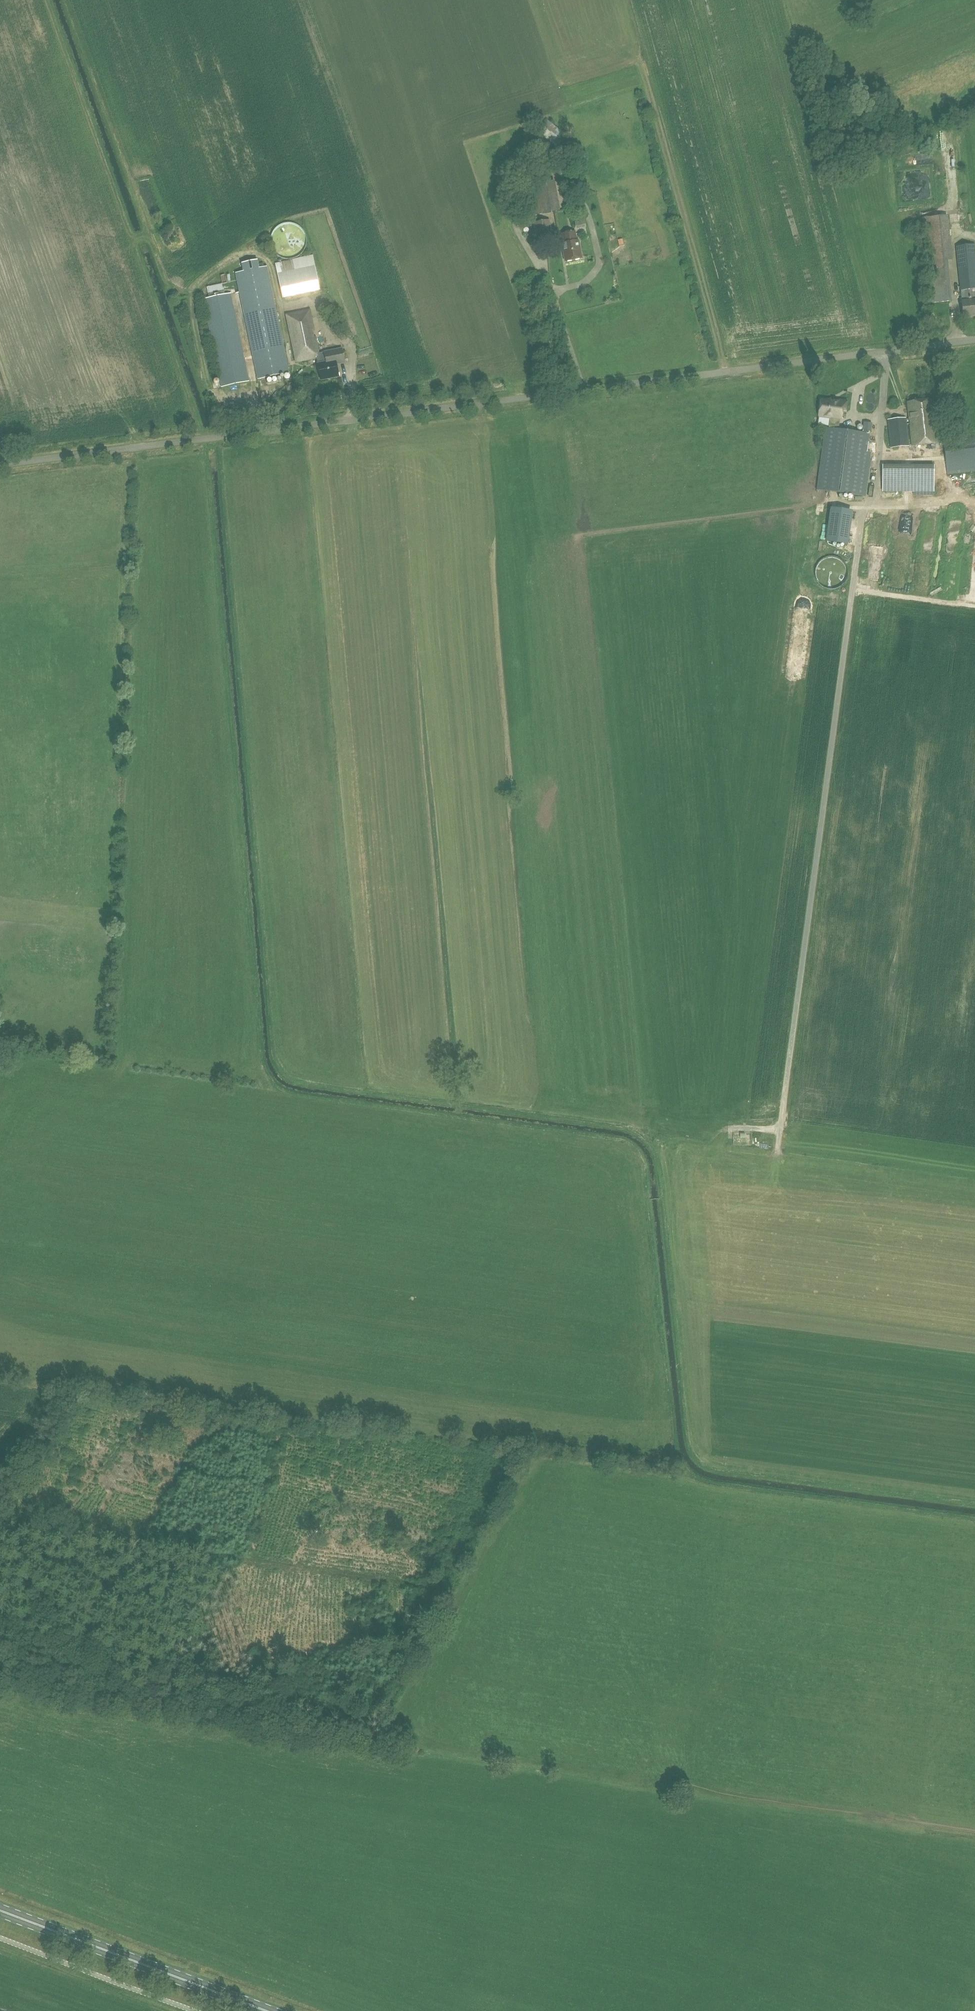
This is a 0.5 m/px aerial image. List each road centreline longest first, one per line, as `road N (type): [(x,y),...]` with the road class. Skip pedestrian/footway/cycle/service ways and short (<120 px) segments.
road 1 (unclassified): [(974,339),(0,464)]
road 2 (primary): [(267,2010),(0,1910)]

